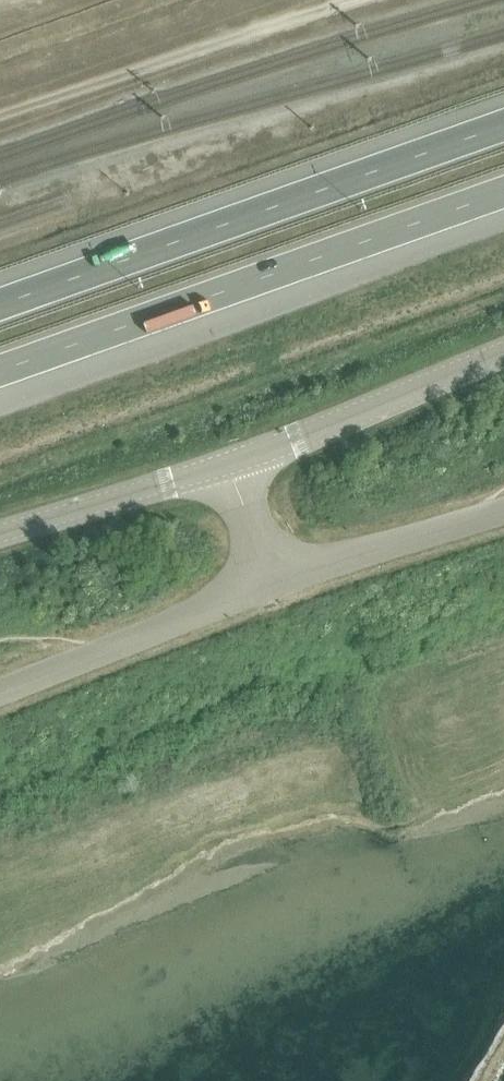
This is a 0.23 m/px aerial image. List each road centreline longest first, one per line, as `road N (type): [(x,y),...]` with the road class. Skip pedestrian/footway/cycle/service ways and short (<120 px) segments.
road 1 (unclassified): [(0,535),(232,463),(503,351)]
road 2 (trunk): [(0,371),(503,192)]
road 3 (trunk): [(503,126),(0,304)]

